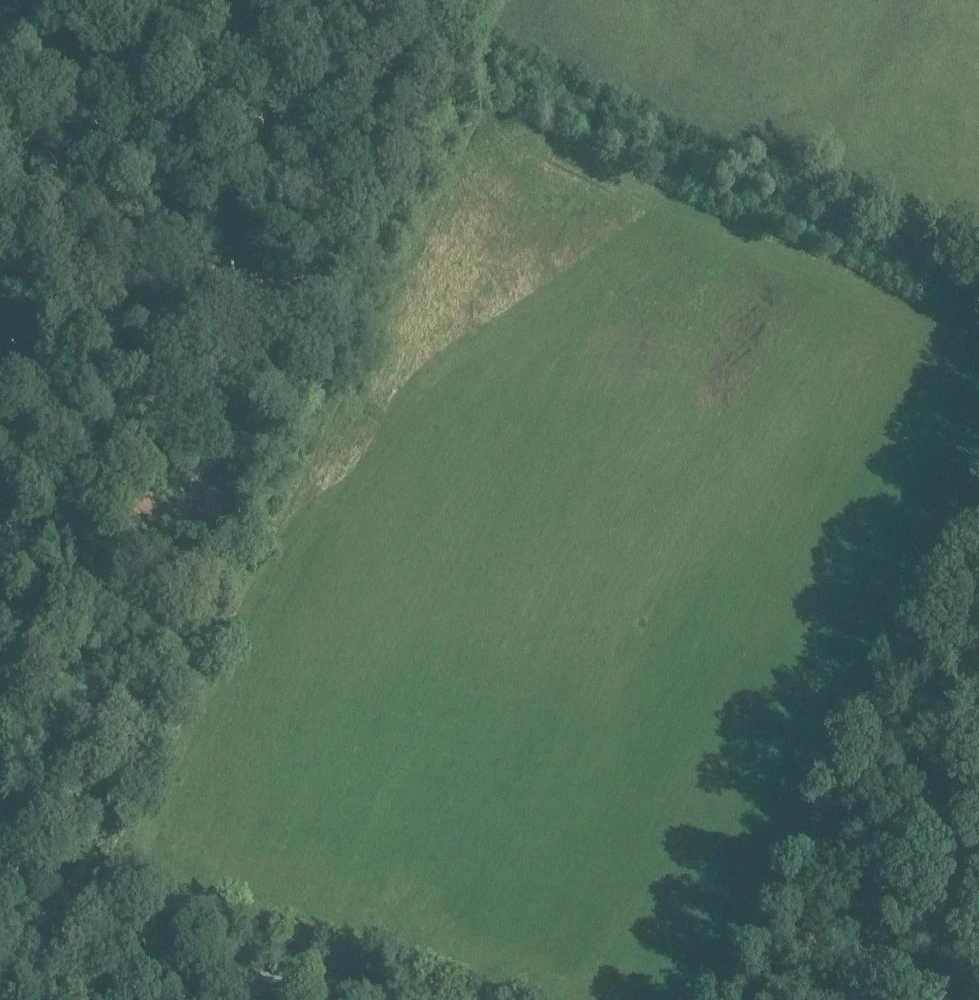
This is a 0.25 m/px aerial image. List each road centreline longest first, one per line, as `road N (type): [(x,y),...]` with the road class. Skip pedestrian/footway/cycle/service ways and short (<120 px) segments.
road 1 (tertiary): [(294,999),(0,891)]

